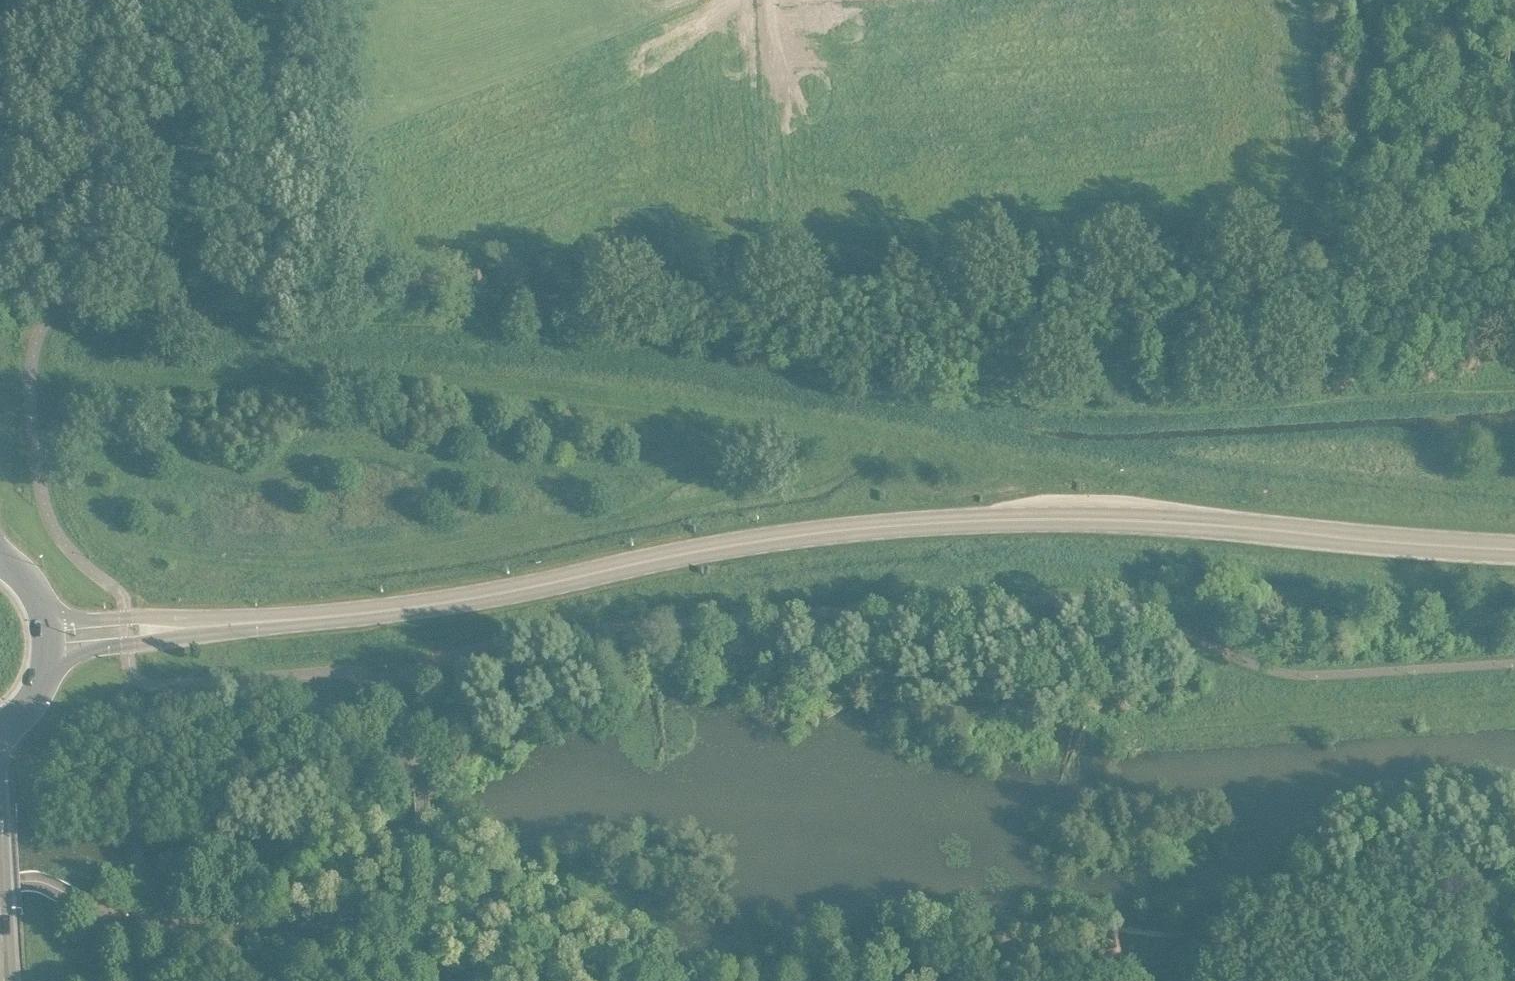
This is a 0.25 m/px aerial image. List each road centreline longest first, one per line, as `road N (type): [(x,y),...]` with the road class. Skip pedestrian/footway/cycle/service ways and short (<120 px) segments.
road 1 (tertiary): [(1514,554),(1069,518),(901,521),(696,549),(419,607),(302,622)]
road 2 (tertiary): [(302,622),(237,615),(48,619)]
road 3 (tertiary): [(50,656),(302,622)]
road 4 (secondary): [(12,980),(0,730)]

